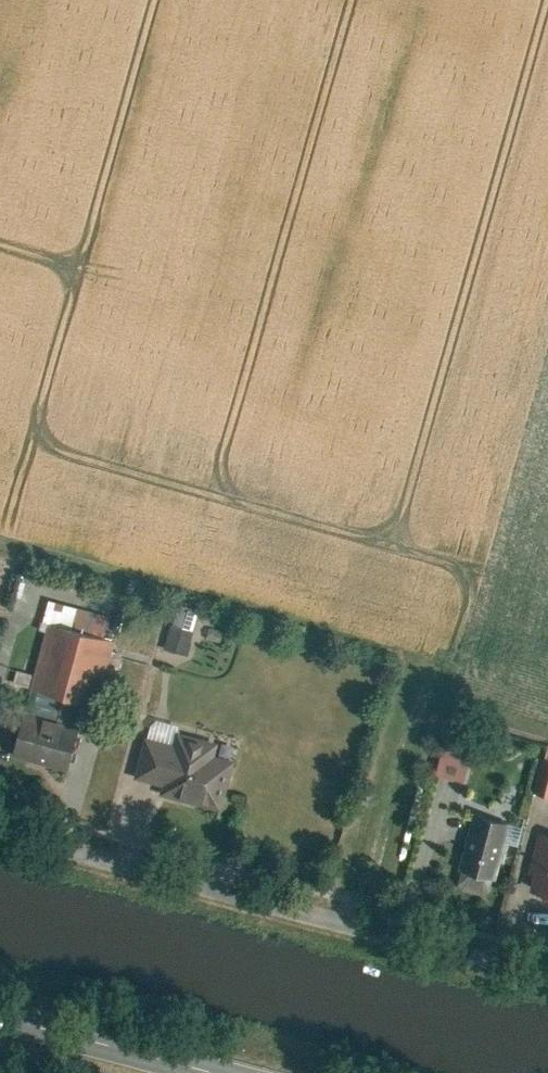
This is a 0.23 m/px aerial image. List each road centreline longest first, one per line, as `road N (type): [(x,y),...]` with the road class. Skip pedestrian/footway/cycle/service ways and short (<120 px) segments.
road 1 (unclassified): [(0,830),(547,975)]
road 2 (primary): [(0,1013),(232,1072)]

